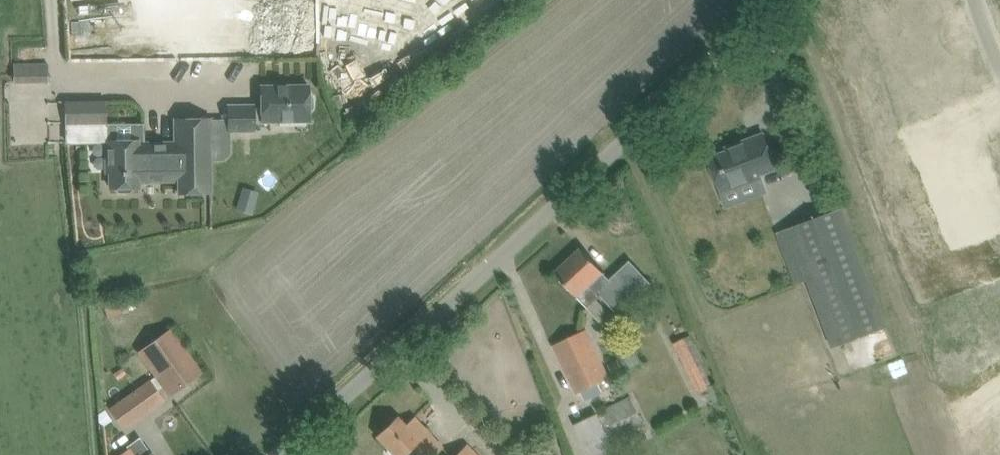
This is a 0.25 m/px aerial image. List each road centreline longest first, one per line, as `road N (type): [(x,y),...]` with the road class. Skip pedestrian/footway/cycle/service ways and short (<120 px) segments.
road 1 (unclassified): [(296,454),(780,0)]
road 2 (unclassified): [(60,0),(66,94),(216,91)]

